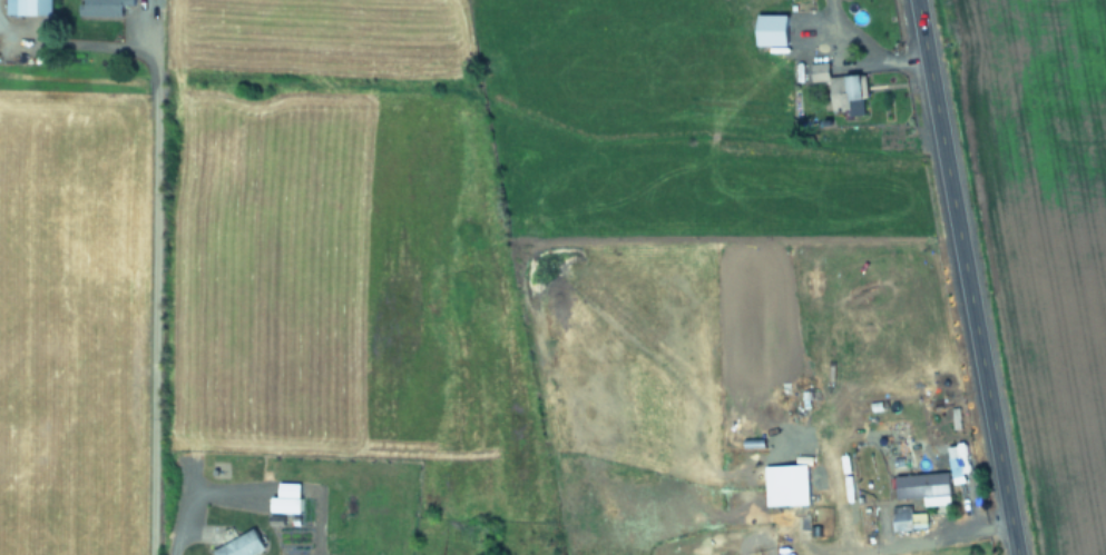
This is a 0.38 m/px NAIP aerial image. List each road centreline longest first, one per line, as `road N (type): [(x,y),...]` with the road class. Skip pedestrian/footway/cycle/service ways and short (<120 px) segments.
road 1 (tertiary): [(1000,554),(904,0)]

